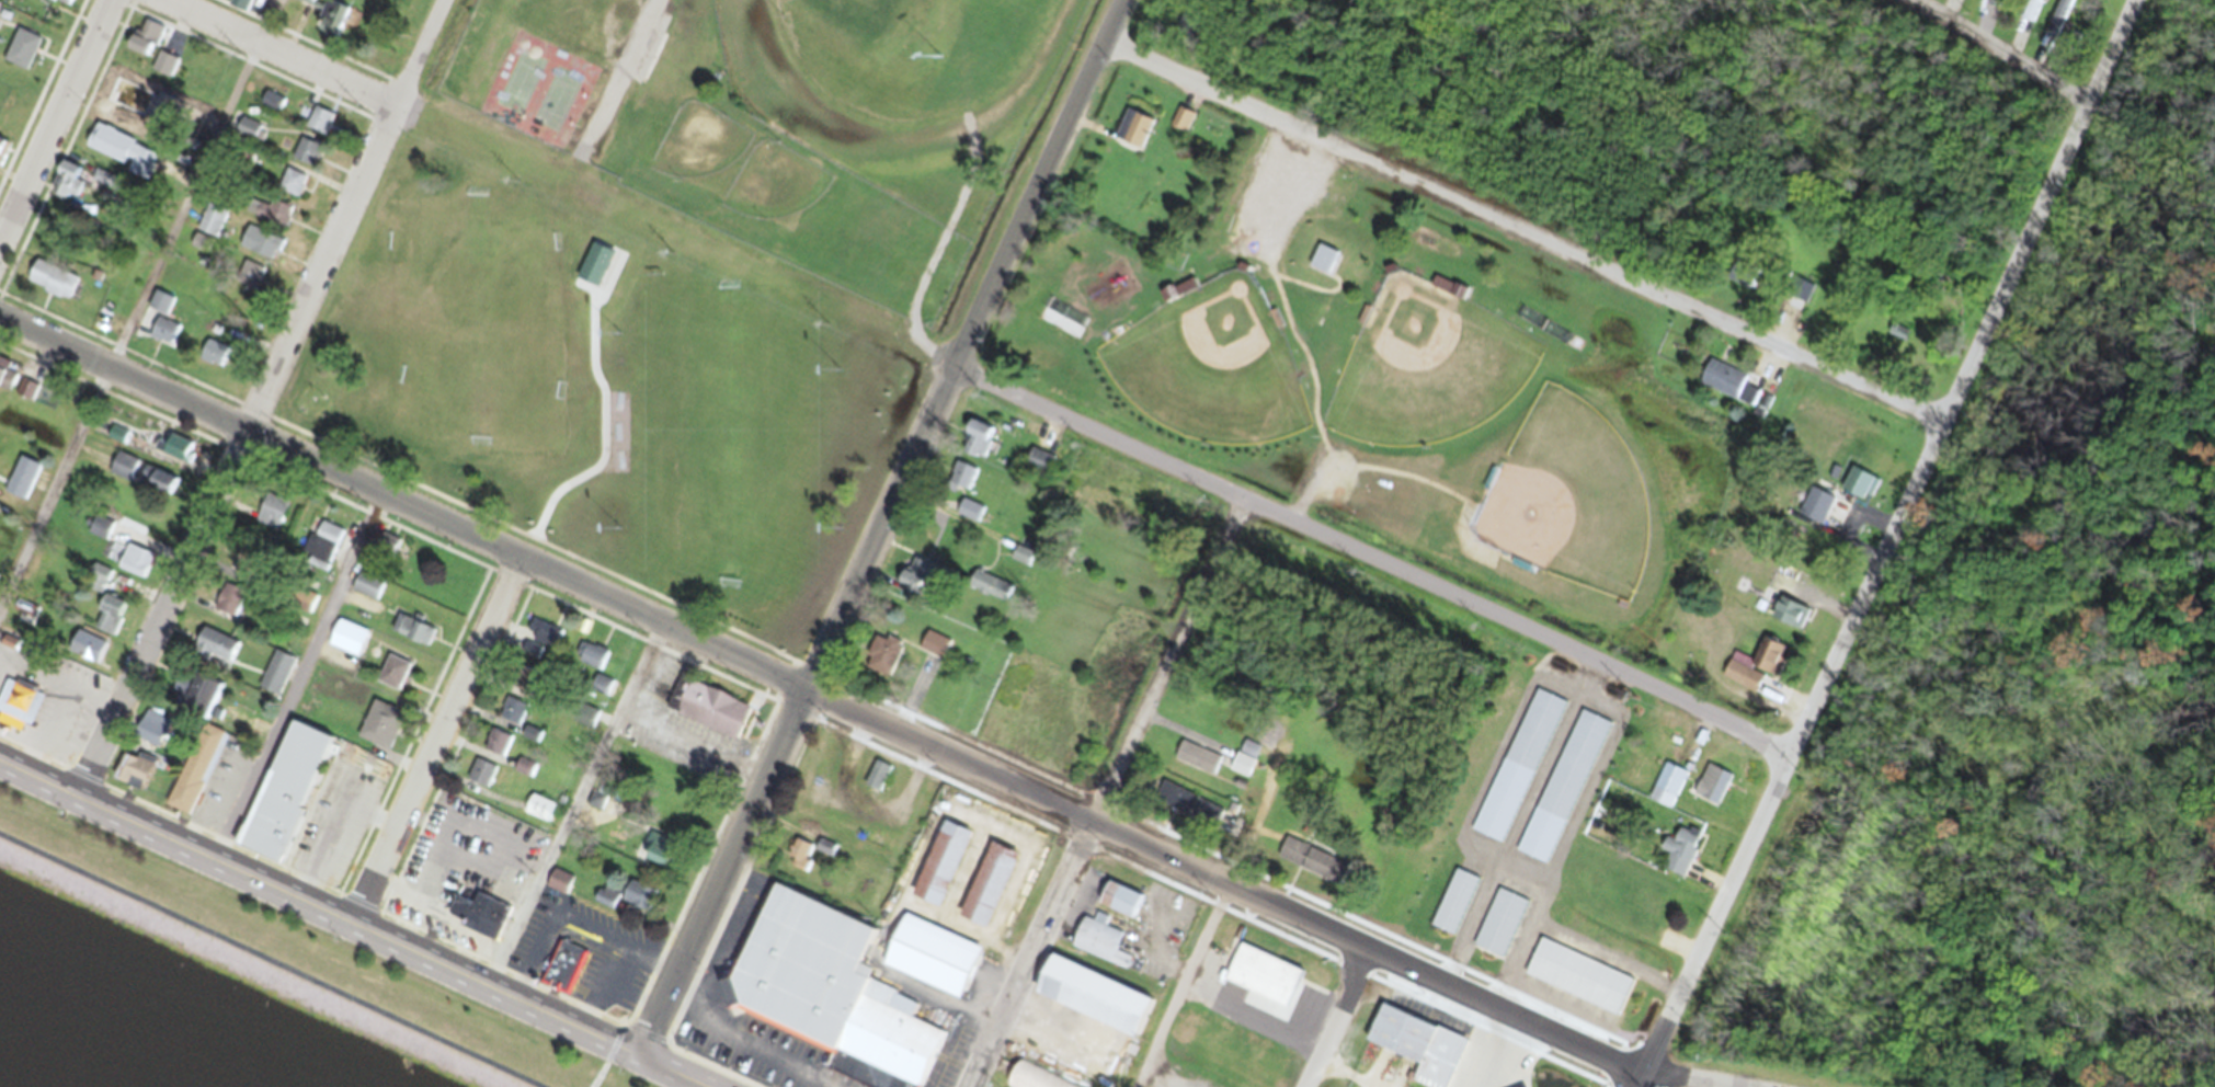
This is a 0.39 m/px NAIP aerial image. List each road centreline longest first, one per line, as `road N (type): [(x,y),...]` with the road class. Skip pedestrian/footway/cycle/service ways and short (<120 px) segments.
road 1 (residential): [(1736,1086),(1643,1069),(1329,934),(0,319)]
road 2 (residential): [(1634,1086),(1785,748),(1949,423),(2135,0)]
road 3 (residential): [(1949,423),(1105,44)]
road 4 (residential): [(1785,748),(956,367)]
road 5 (residential): [(76,804),(395,107)]
road 6 (residential): [(635,1062),(956,367)]
road 7 (primary): [(0,769),(689,1086)]
road 8 (residential): [(1246,500),(977,1086)]
road 9 (residential): [(349,929),(521,559)]
road 10 (residential): [(956,367),(1125,0)]
road 11 (residential): [(0,247),(113,0)]
road 12 (residential): [(395,107),(159,0)]
road 13 (residential): [(1901,0),(2020,72),(2088,103)]
road 14 (residential): [(1307,1086),(1374,953)]

